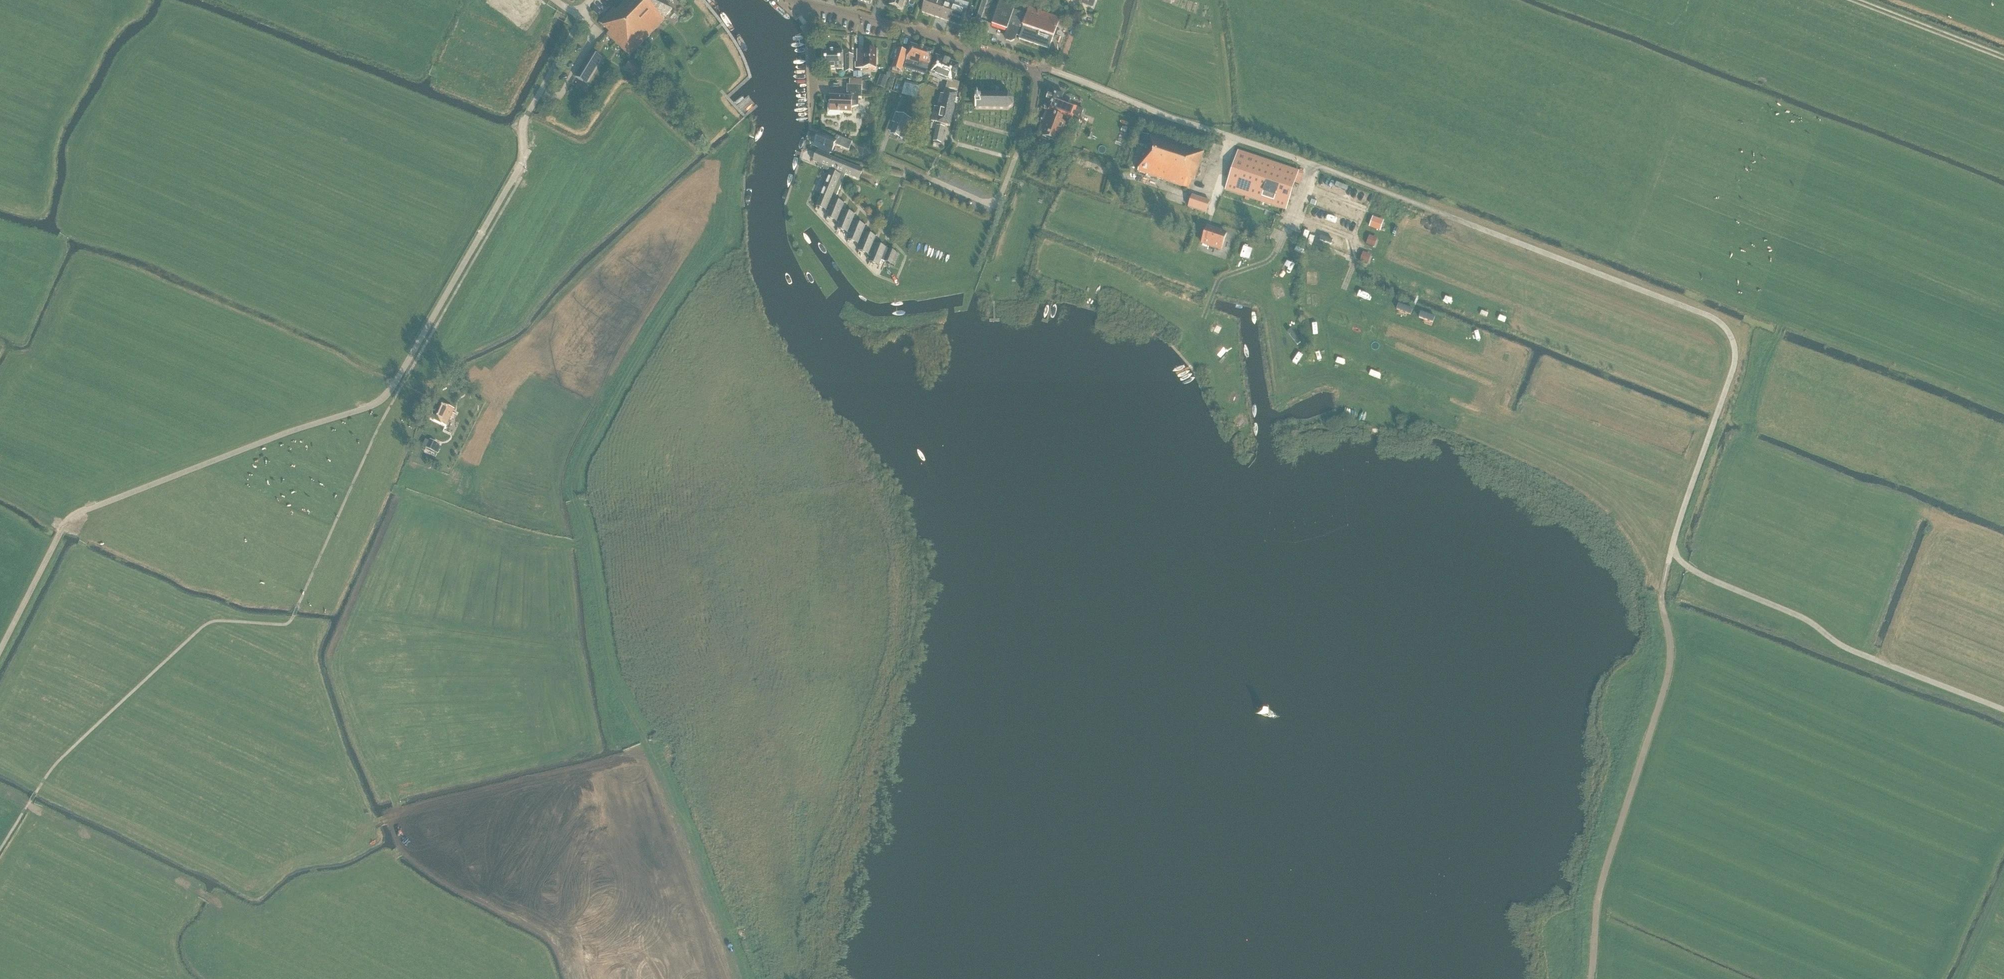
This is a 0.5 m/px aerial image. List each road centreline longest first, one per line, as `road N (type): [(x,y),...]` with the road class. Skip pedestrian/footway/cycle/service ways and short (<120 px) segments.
road 1 (unclassified): [(1591,978),(1602,882),(1670,670),(1662,588),(1734,367),(1730,334),(1703,313),(1040,68)]
road 2 (unclassified): [(530,108),(522,163),(386,397),(71,517),(0,651)]
road 3 (track): [(1672,548),(1691,569),(1805,619),(1840,646),(2003,709)]
road 4 (residential): [(863,152),(994,205),(1005,197),(1040,68)]
road 5 (unclassified): [(1040,68),(817,10)]
road 6 (track): [(1862,0),(2003,54)]
road 7 (unclassified): [(530,108),(586,0)]

